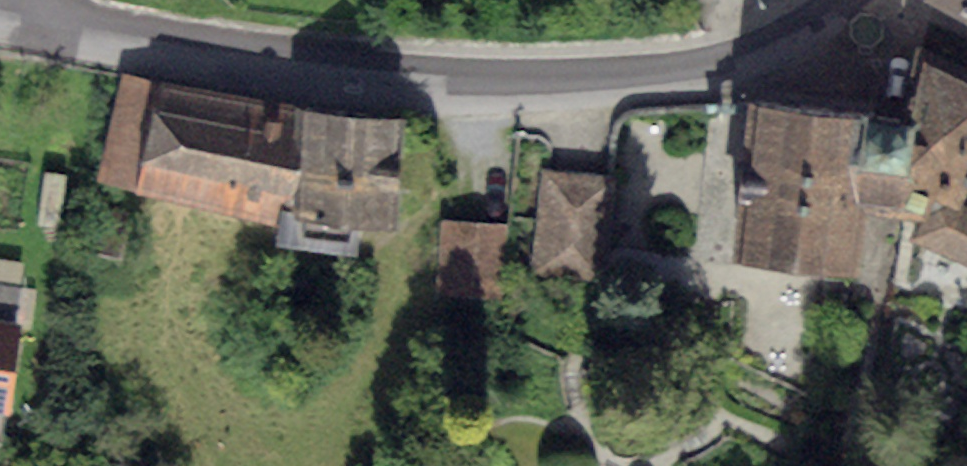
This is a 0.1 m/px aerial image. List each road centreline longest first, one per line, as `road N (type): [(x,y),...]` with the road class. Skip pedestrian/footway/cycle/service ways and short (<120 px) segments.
road 1 (residential): [(847,0),(752,53),(660,76),(547,84),(470,83),(245,58),(0,18)]

